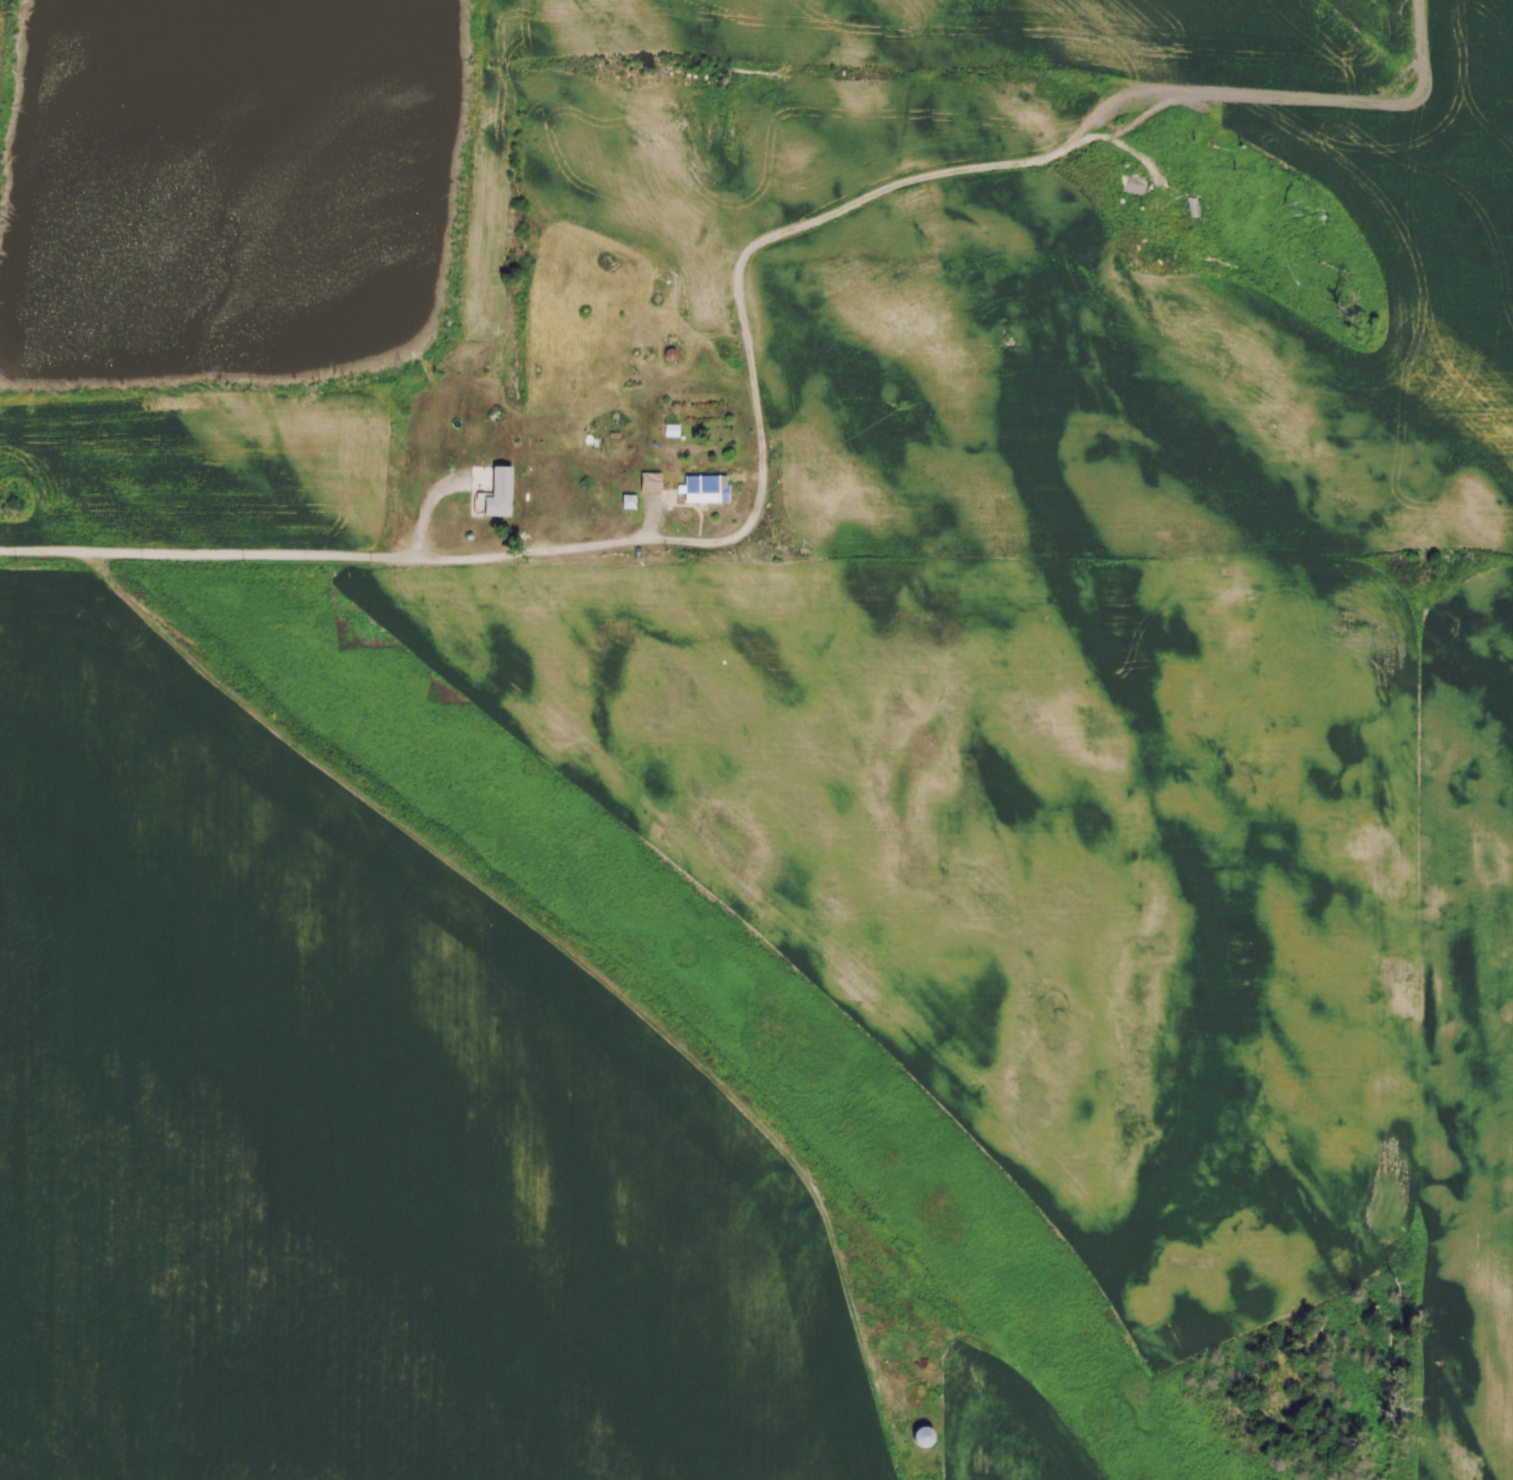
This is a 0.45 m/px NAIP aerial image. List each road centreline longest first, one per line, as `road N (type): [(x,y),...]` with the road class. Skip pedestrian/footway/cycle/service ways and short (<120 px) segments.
road 1 (residential): [(0,554),(418,560),(720,543),(738,537),(764,499),(740,295),(755,248),(908,182),(1043,160),(1094,137),(1116,138),(1161,168)]
road 2 (track): [(1418,0),(1415,54),(1395,77),(1353,100),(1181,93),(1117,139)]

